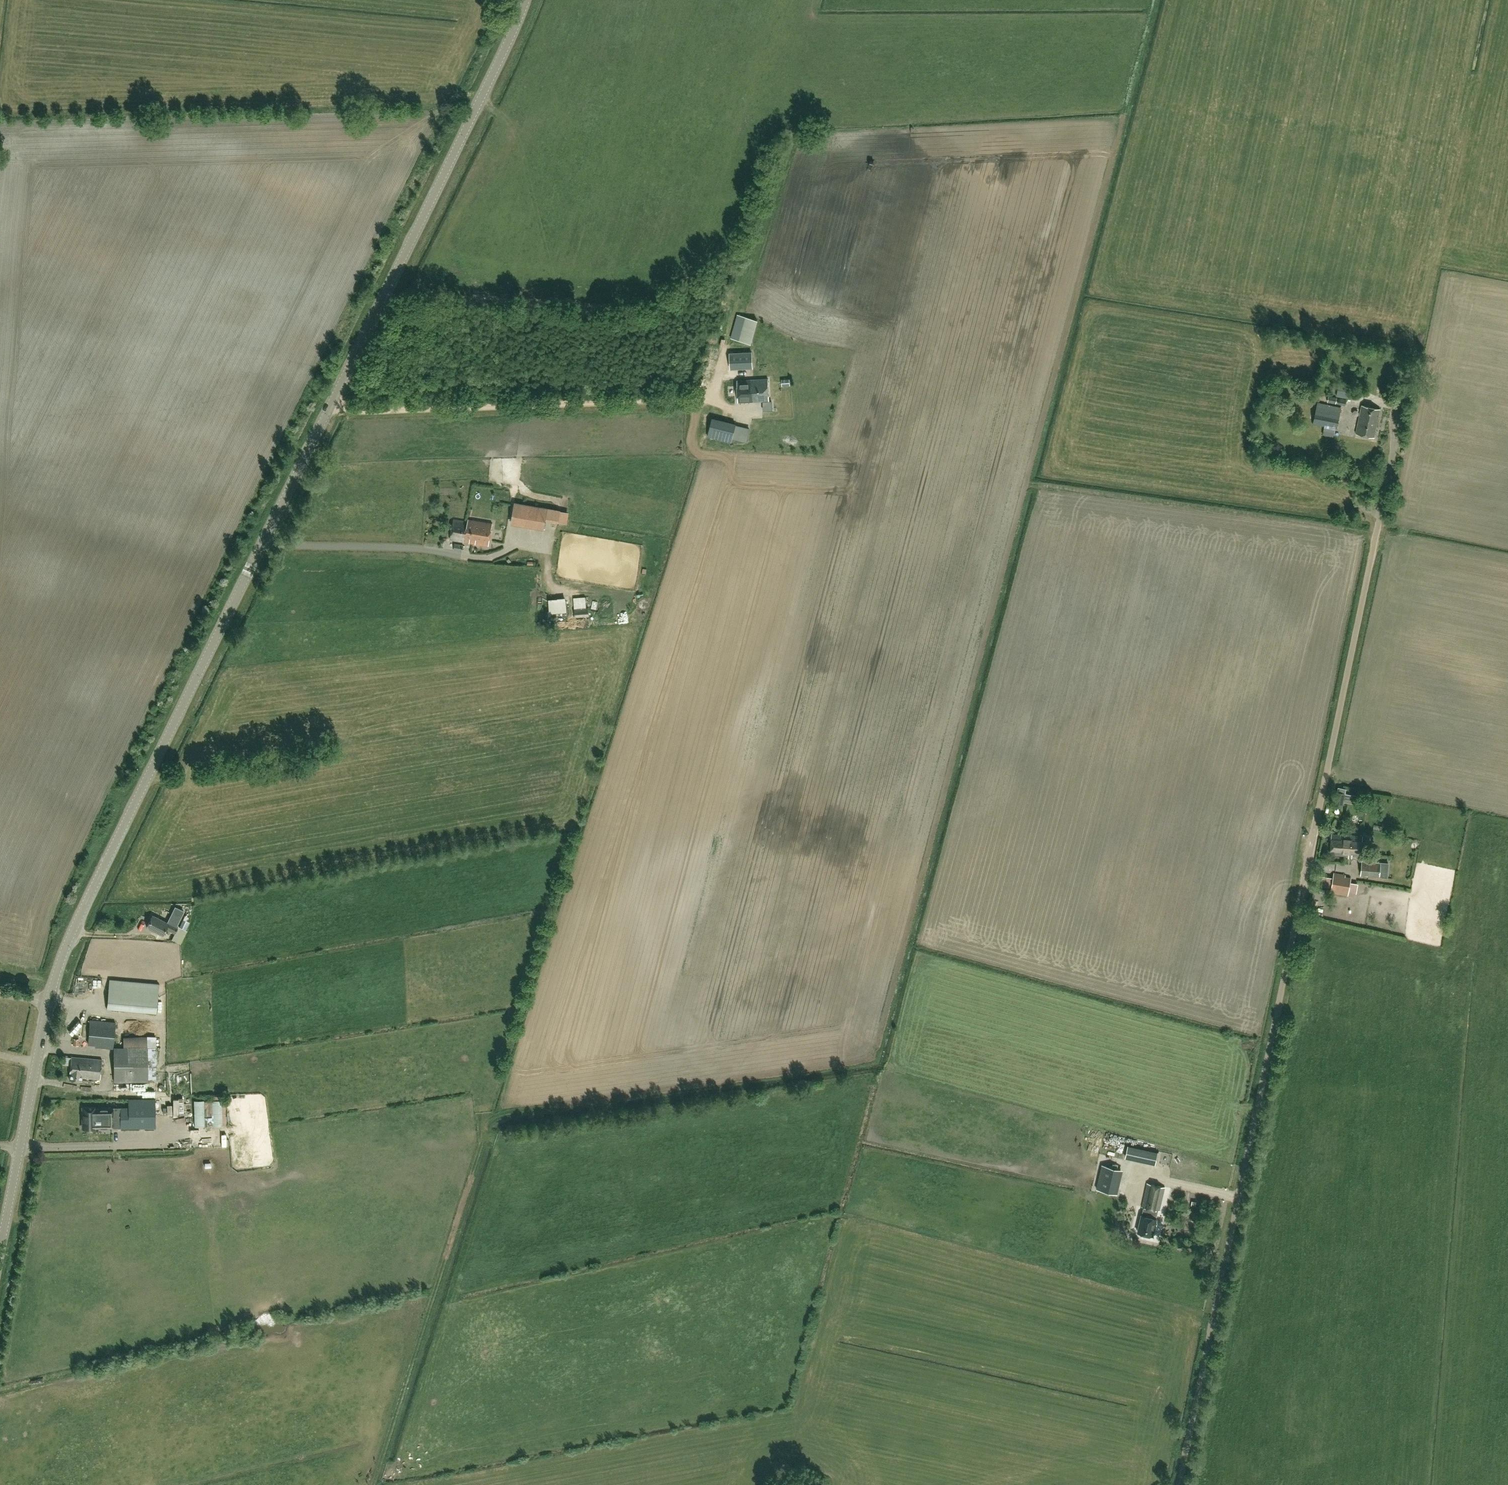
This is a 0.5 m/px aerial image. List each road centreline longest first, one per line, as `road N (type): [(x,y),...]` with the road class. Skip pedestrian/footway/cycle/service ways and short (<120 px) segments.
road 1 (tertiary): [(0,1259),(43,1038),(71,938),(528,0)]

